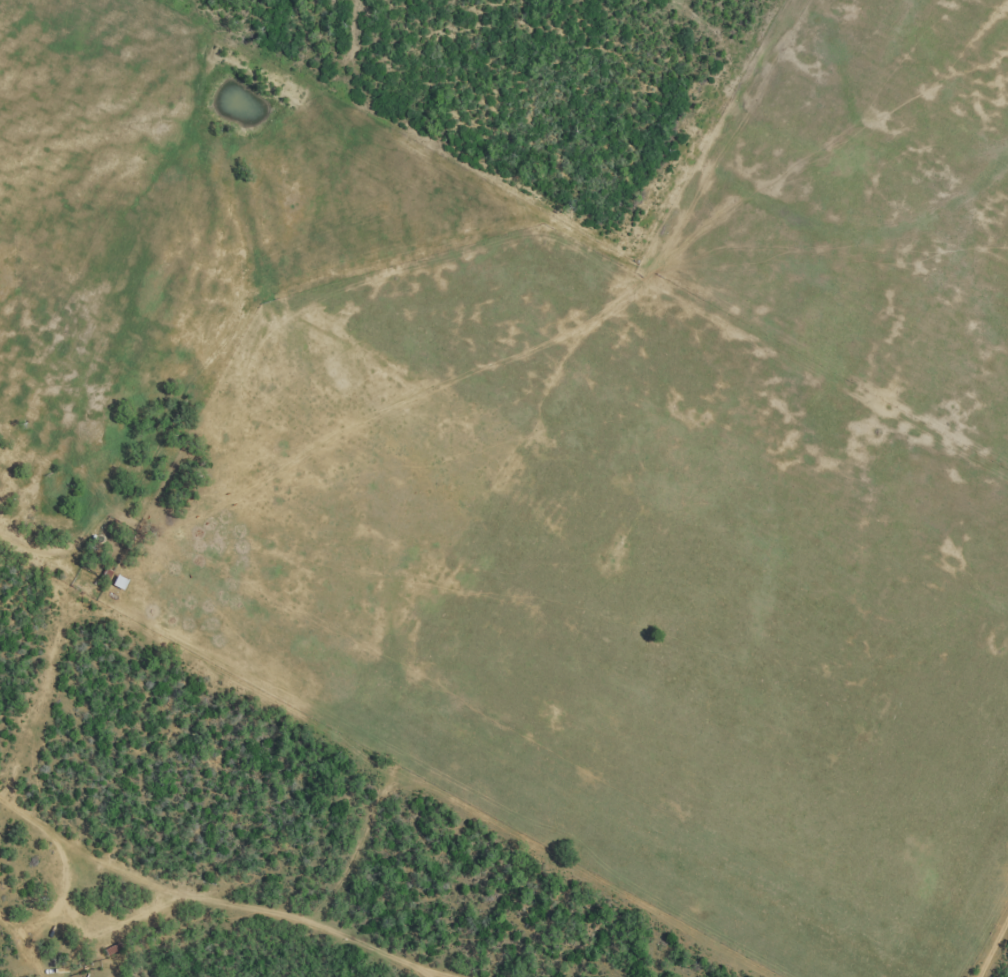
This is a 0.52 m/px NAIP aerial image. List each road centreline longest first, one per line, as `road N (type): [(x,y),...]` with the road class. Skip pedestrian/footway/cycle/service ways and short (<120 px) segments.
road 1 (residential): [(380,976),(378,877),(392,833)]

